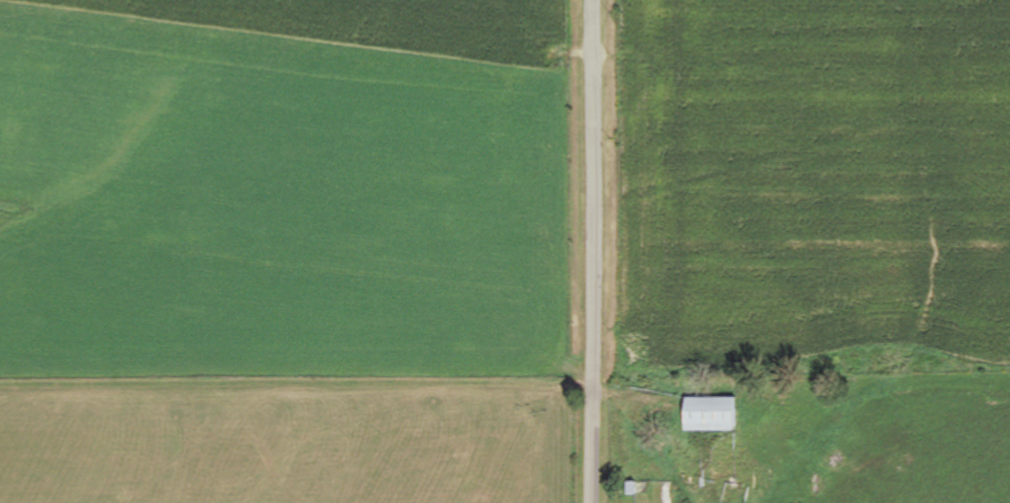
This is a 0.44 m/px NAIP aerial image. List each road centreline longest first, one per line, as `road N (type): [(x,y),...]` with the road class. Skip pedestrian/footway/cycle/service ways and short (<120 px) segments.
road 1 (residential): [(590,502),(593,0)]

